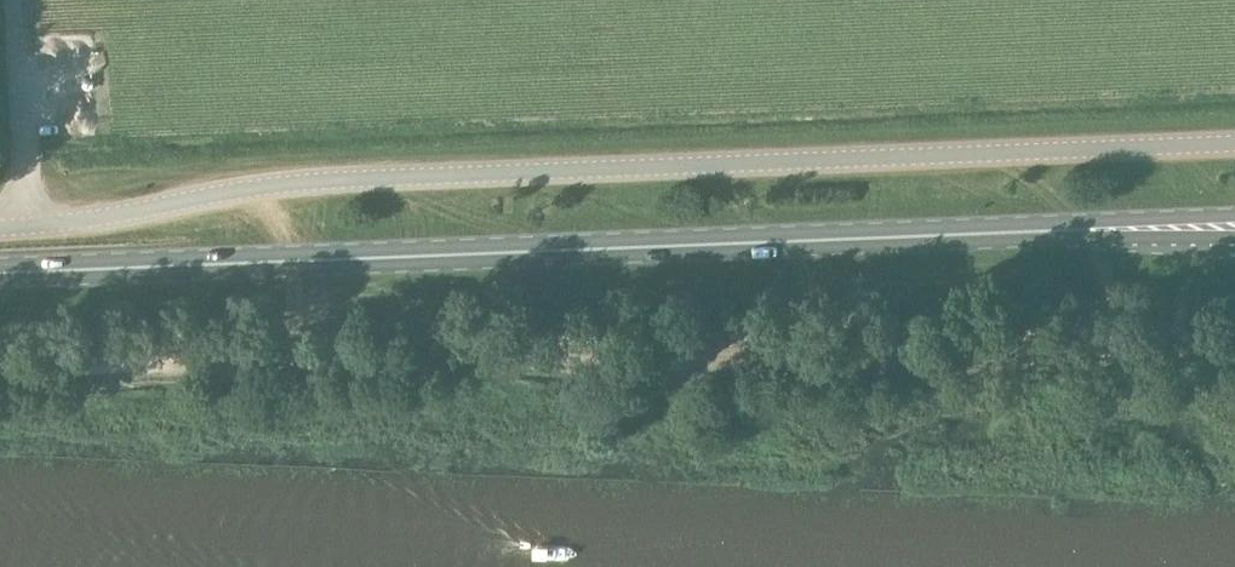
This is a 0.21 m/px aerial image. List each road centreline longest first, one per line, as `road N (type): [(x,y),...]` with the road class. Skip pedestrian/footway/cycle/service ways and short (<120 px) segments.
road 1 (unclassified): [(0,229),(299,183),(1234,143)]
road 2 (primary): [(0,273),(1234,226)]

